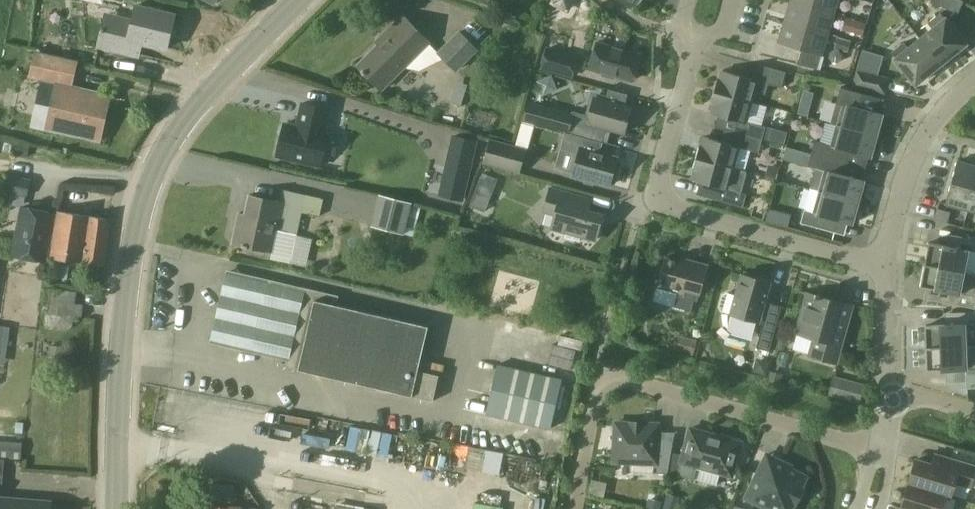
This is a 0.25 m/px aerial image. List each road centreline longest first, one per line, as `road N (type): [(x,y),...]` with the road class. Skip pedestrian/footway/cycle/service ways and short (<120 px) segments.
road 1 (tertiary): [(118,508),(122,369),(145,197),(160,156),(199,106),(304,0)]
road 2 (residential): [(573,508),(593,404),(603,383),(626,378),(883,452)]
road 3 (residential): [(884,264),(657,194),(693,46)]
road 4 (residential): [(884,264),(907,174),(929,129),(974,81)]
road 5 (residential): [(891,397),(884,264)]

